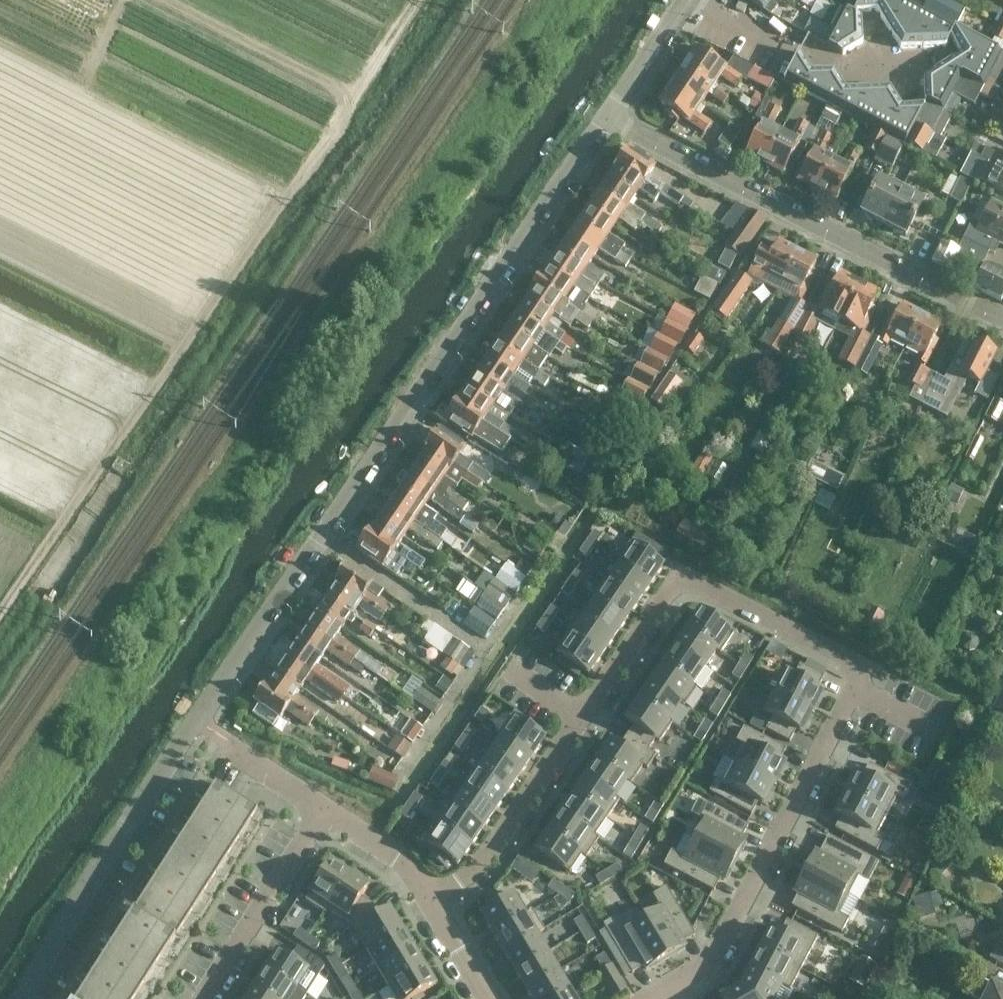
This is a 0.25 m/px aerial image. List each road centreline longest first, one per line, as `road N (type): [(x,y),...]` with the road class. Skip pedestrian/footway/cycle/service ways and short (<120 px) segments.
road 1 (residential): [(24,998),(197,722),(607,116)]
road 2 (residential): [(655,998),(712,966),(865,679),(687,581),(474,872),(429,902)]
road 3 (track): [(0,605),(415,0)]
road 4 (residential): [(1002,321),(607,116)]
road 5 (residential): [(323,808),(203,998)]
road 6 (residential): [(705,0),(811,52),(913,66)]
road 7 (residential): [(429,902),(384,849),(323,808)]
road 8 (residential): [(607,116),(684,0)]
road 9 (residential): [(323,808),(214,734)]

